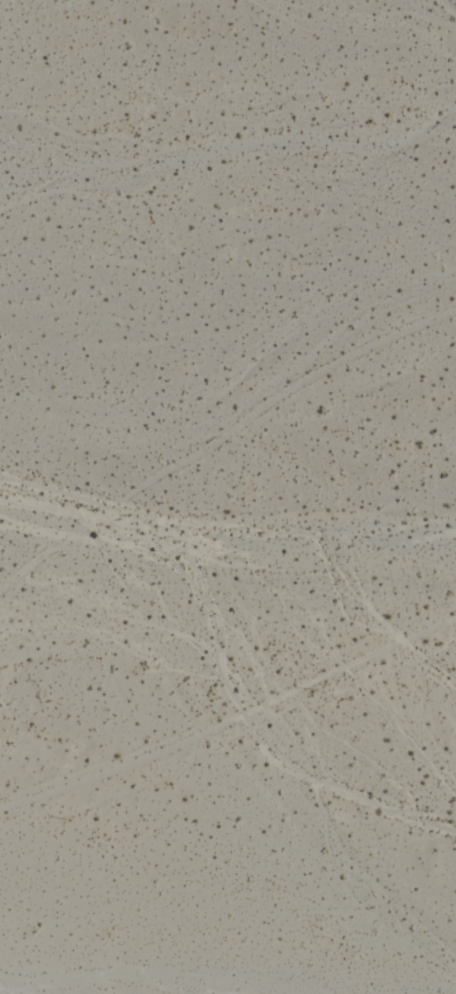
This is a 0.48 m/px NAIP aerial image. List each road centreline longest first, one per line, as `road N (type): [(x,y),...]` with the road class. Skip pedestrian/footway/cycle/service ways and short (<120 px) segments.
road 1 (track): [(0,804),(226,718),(455,615)]

